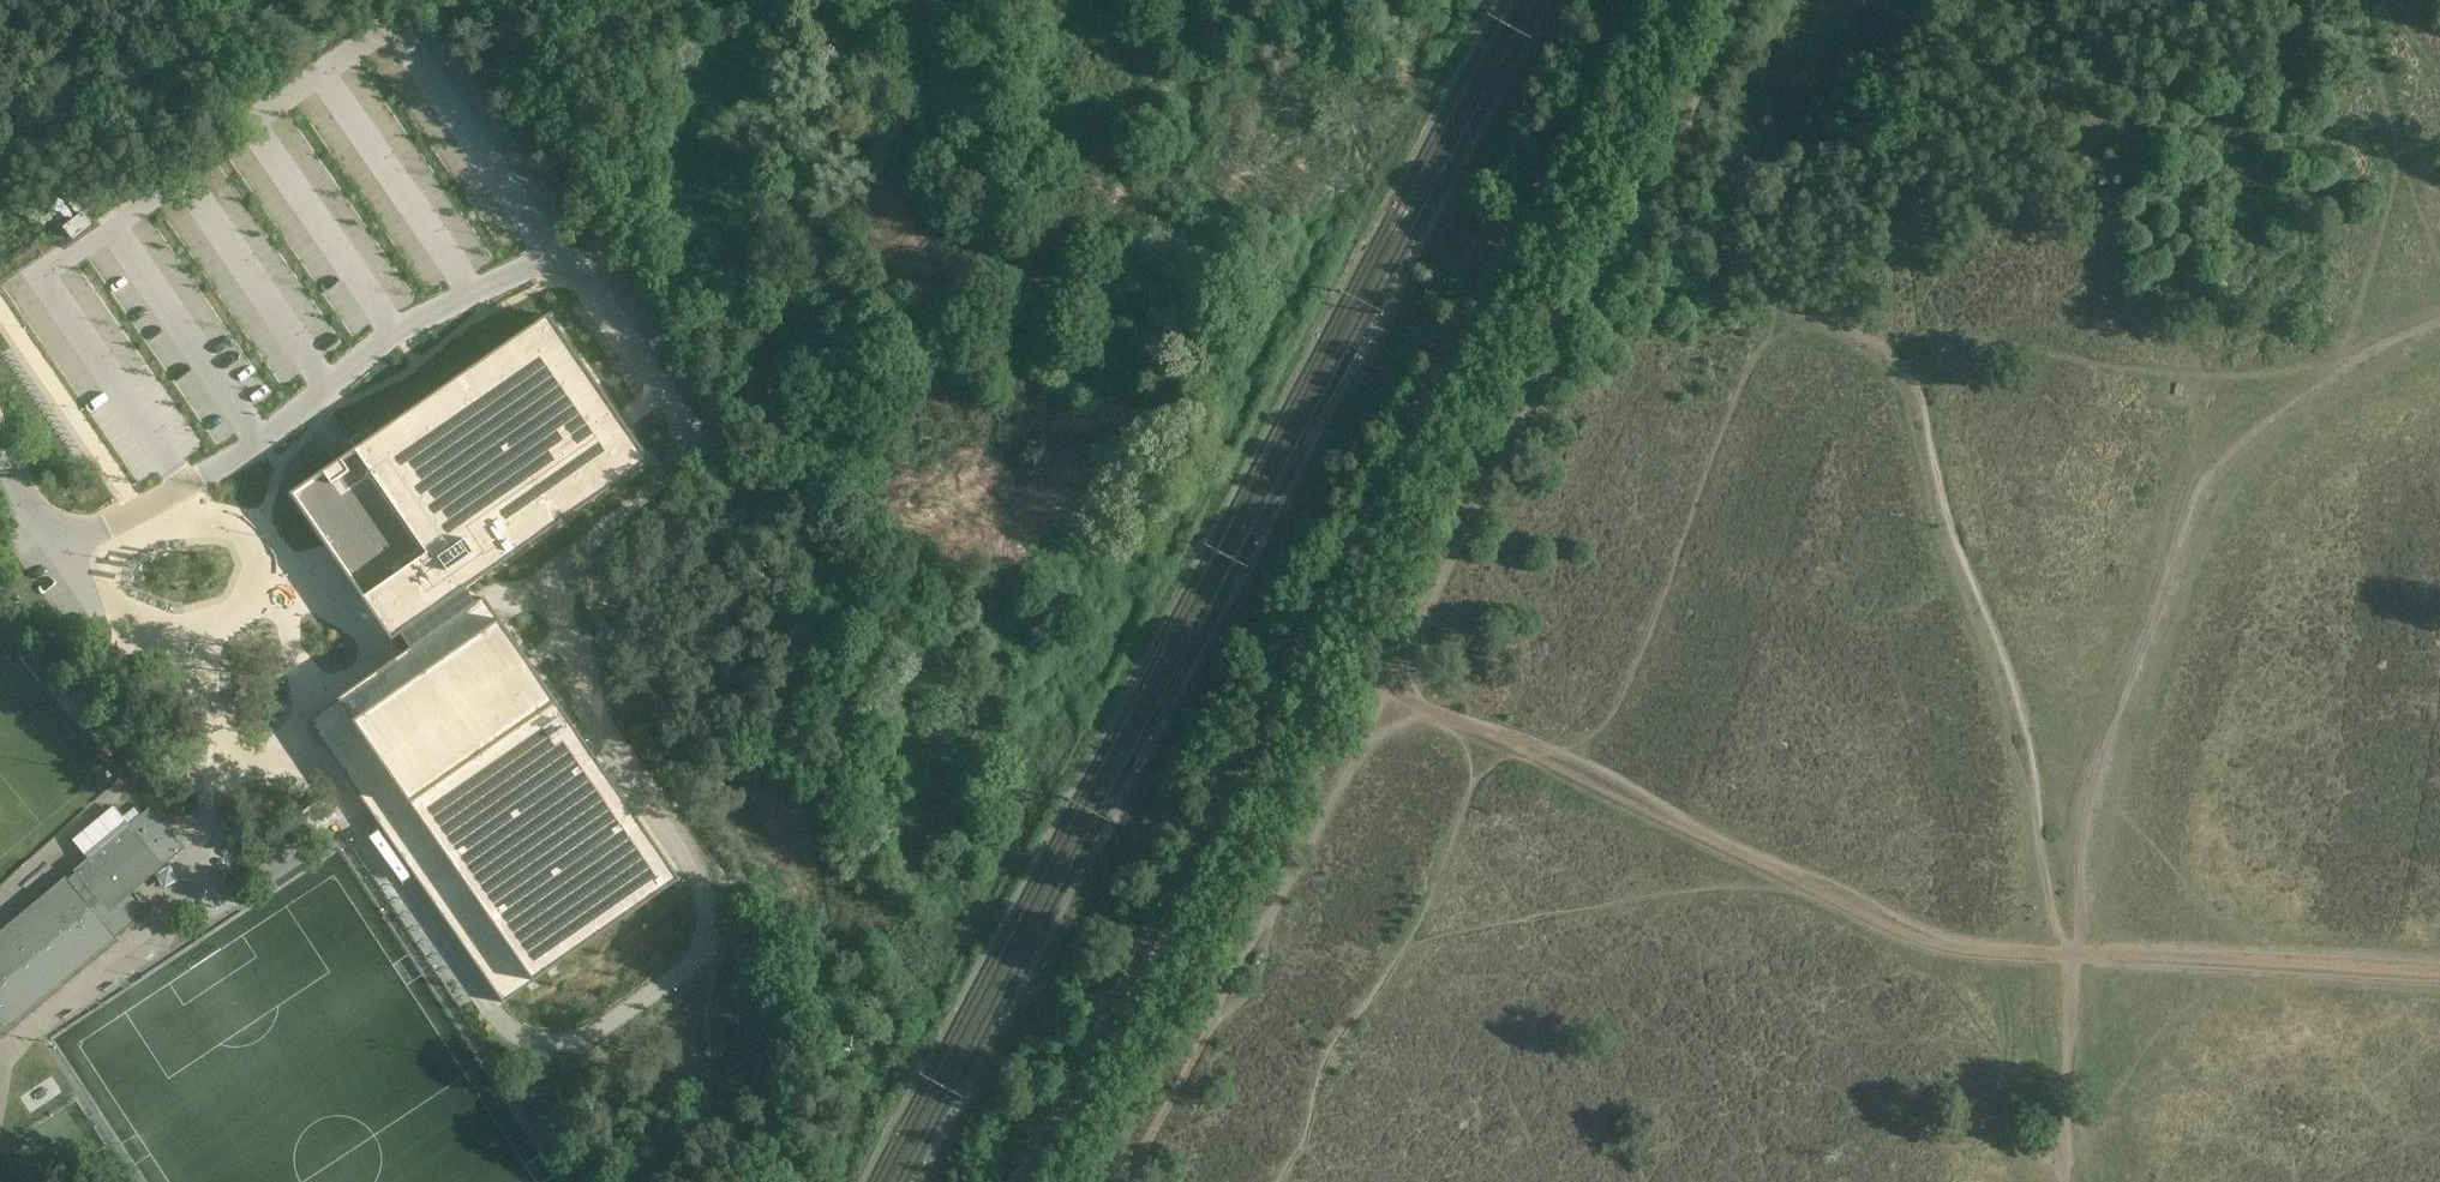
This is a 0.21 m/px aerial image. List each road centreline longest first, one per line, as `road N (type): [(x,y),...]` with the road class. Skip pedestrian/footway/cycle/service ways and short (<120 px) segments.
road 1 (track): [(1740,0),(1383,691)]
road 2 (track): [(1383,691),(1121,1181)]

